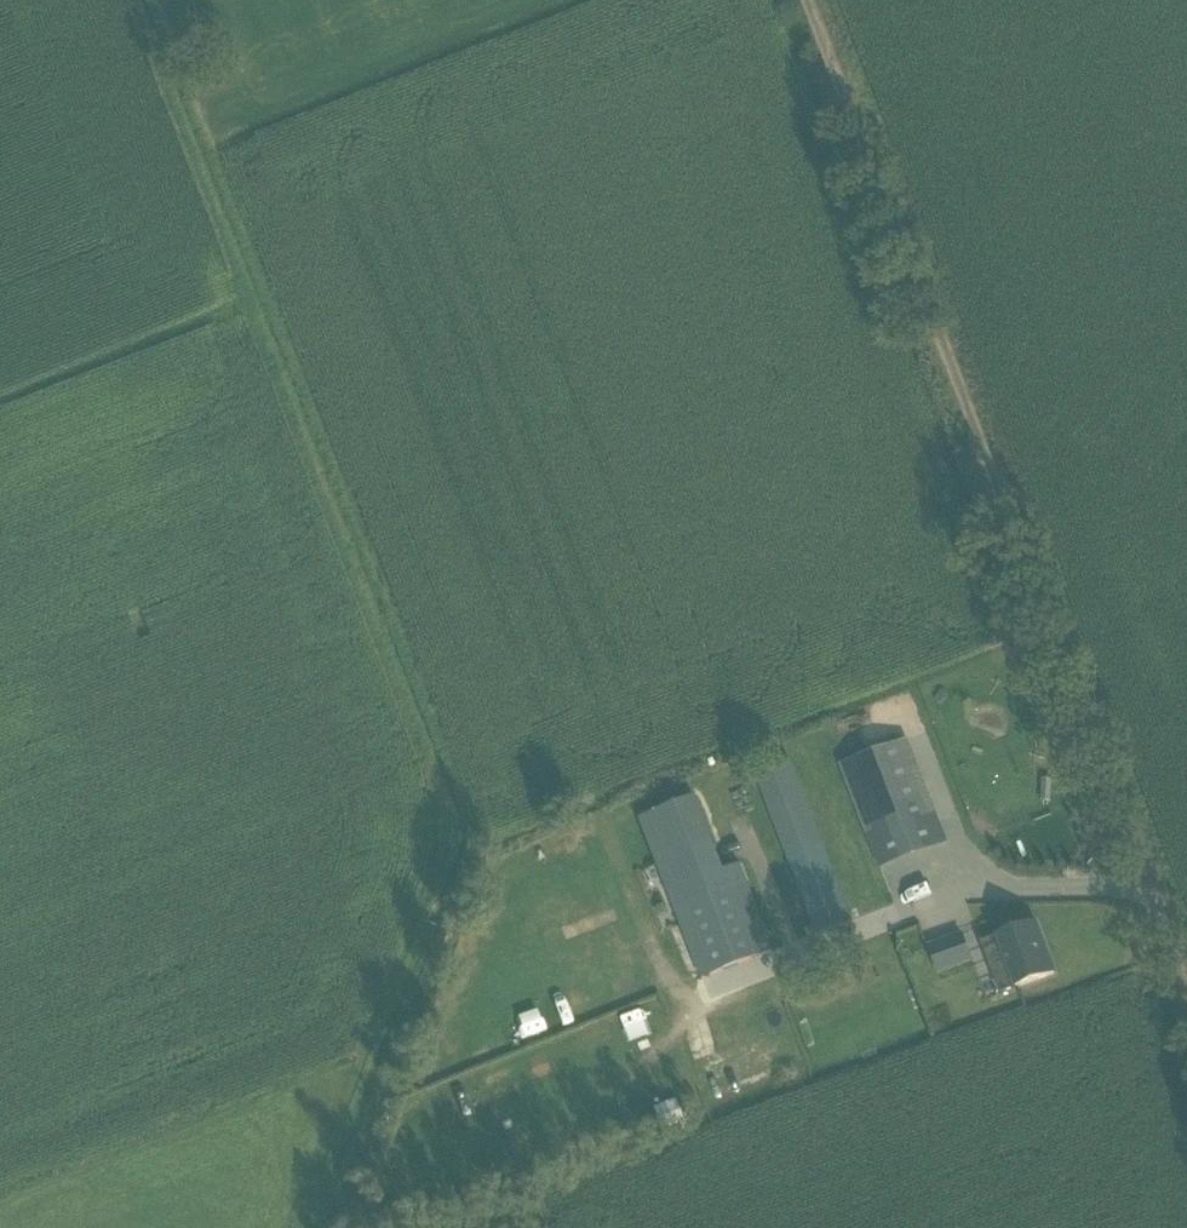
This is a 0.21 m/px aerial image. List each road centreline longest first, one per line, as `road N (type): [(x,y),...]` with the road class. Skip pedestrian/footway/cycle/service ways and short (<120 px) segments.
road 1 (track): [(810,0),(1186,972)]
road 2 (track): [(1153,885),(955,895),(678,1007)]

